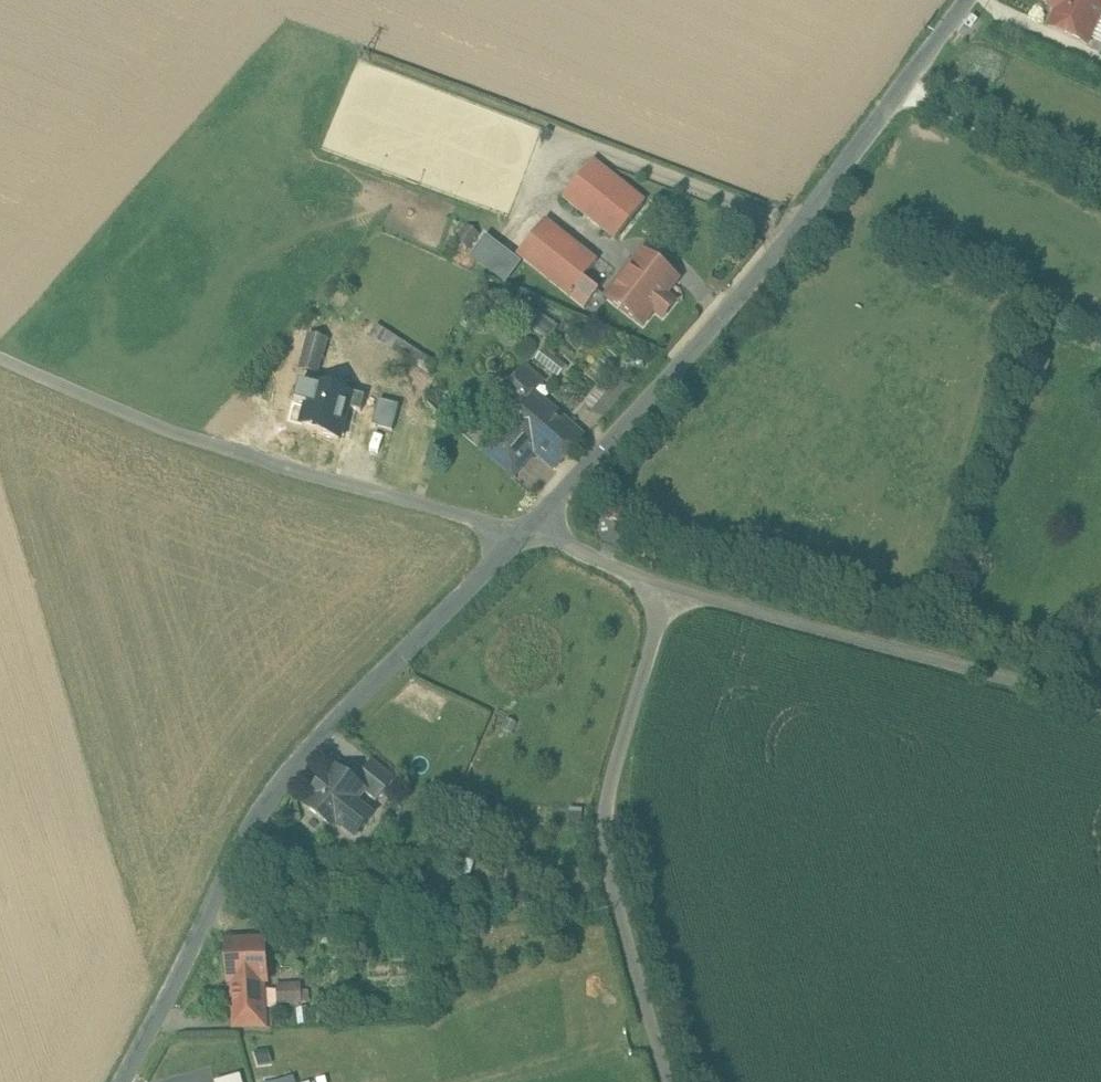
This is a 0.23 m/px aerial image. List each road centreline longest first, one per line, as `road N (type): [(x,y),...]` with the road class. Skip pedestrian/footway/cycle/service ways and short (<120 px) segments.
road 1 (unclassified): [(121,1081),(289,769),(527,529)]
road 2 (unclassified): [(527,529),(814,214),(965,0)]
road 3 (unclassified): [(0,359),(211,446),(527,529)]
road 4 (unclassified): [(669,1081),(605,846),(616,769),(671,587)]
road 5 (unclassified): [(671,587),(1100,703)]
road 6 (unclassified): [(527,529),(671,587)]

